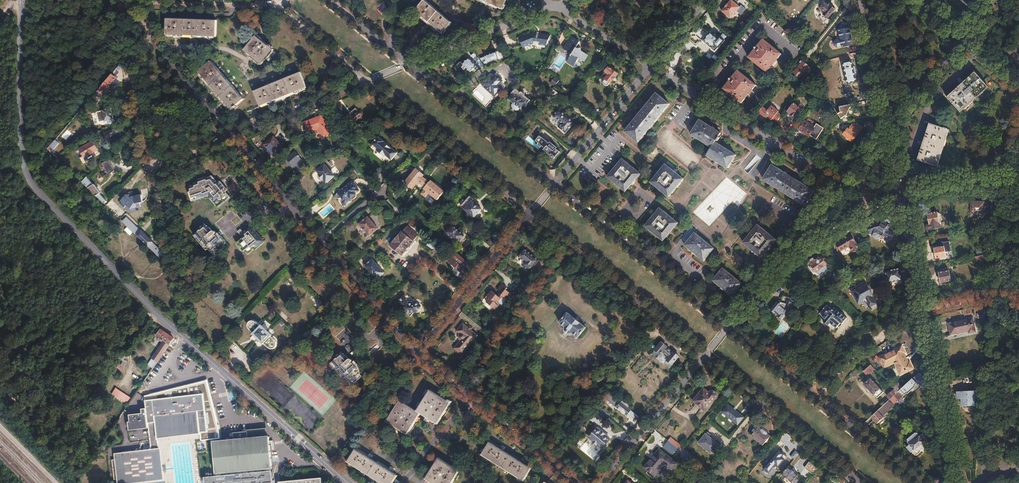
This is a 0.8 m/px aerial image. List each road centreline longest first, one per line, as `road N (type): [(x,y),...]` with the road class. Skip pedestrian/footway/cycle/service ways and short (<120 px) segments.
road 1 (tertiary): [(181,335),(28,178),(20,0)]
road 2 (residential): [(231,135),(414,352)]
road 3 (residential): [(649,70),(843,185)]
road 4 (residential): [(530,216),(704,358)]
road 5 (residential): [(730,326),(555,186)]
road 6 (tertiary): [(181,335),(348,482)]
road 7 (residential): [(366,81),(530,216)]
road 8 (residential): [(414,352),(574,482)]
road 9 (residential): [(704,358),(858,482)]
road 10 (residential): [(555,186),(407,64)]
road 11 (residential): [(1002,297),(981,481)]
road 12 (residential): [(414,352),(530,216)]
road 13 (residential): [(926,311),(961,482)]
road 14 (residential): [(599,482),(704,358)]
road 15 (residential): [(557,12),(407,64)]
road 16 (residential): [(130,0),(280,6)]
road 17 (residential): [(555,186),(649,70)]
road 18 (residential): [(366,81),(231,135)]
road 19 (residential): [(926,311),(869,343),(817,401)]
road 20 (residential): [(151,41),(130,67),(152,165)]
road 21 (residential): [(861,0),(887,131)]
road 22 (residential): [(919,482),(817,401)]
road 23 (residential): [(151,41),(231,135)]

